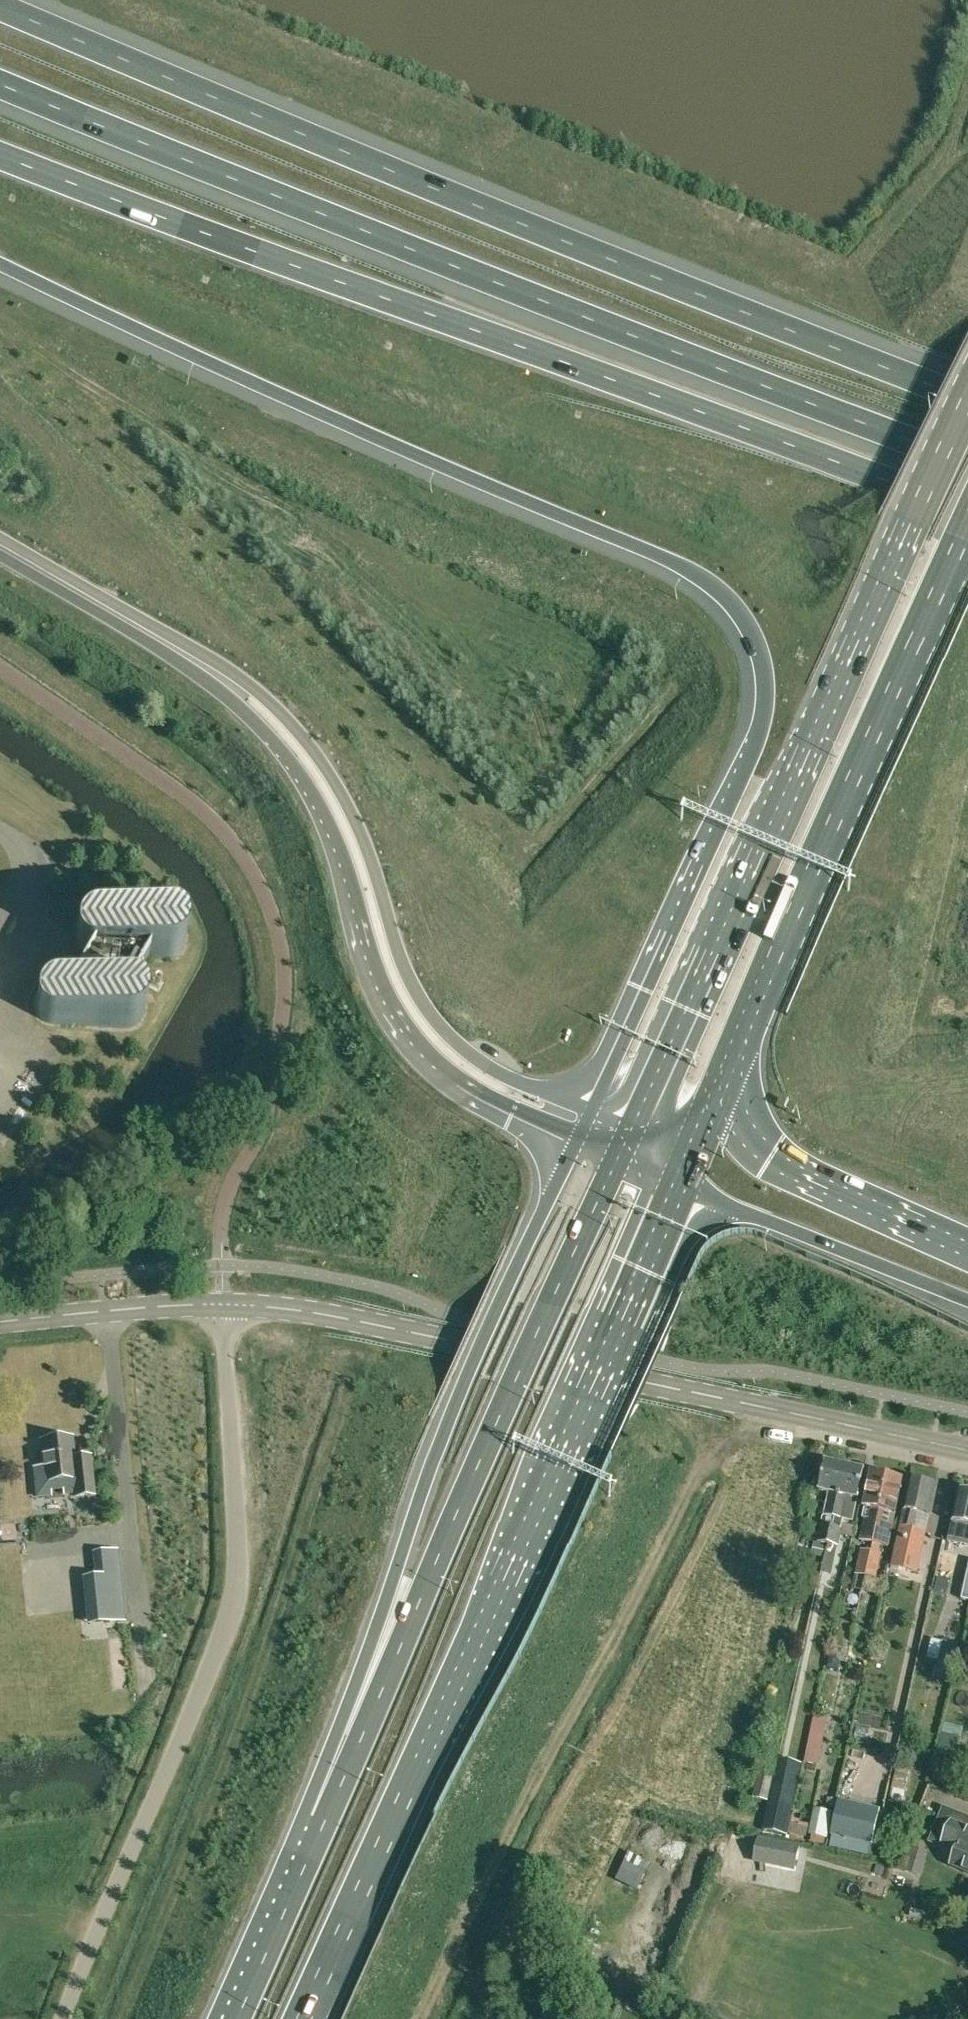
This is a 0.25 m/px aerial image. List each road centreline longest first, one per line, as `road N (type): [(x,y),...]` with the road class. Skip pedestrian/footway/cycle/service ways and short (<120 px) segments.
road 1 (motorway): [(0,263),(695,572),(746,624),(764,686),(756,743),(592,1110)]
road 2 (motorway): [(967,401),(0,5)]
road 3 (motorway): [(0,83),(967,462)]
road 4 (motorway): [(0,155),(967,511)]
road 5 (trunk): [(304,2018),(680,1185)]
road 6 (trunk): [(967,400),(631,1127)]
road 7 (tertiary): [(225,1307),(425,1334),(967,1452)]
road 8 (unclassified): [(63,2018),(233,1610),(239,1563),(225,1307)]
road 9 (trunk): [(580,1135),(432,1459),(324,1826)]
road 10 (trunk): [(619,1155),(324,1826)]
road 11 (unclassified): [(194,660),(305,778),(348,864),(388,991),(409,1025),(462,1078),(580,1135)]
road 12 (unclassified): [(592,1110),(500,1073),(449,1035),(397,955),(372,861),(325,766),(255,690),(194,660)]
road 13 (trunk): [(734,1051),(967,525)]
road 14 (track): [(803,1417),(720,1803)]
road 15 (motorway): [(967,1242),(775,1149),(740,1096),(734,1051)]
road 16 (motorway): [(680,1185),(967,1299)]
road 17 (tertiary): [(0,1325),(225,1307)]
road 18 (unclassified): [(194,660),(0,546)]
road 19 (trunk): [(324,1826),(236,2018)]
road 20 (trunk): [(680,1185),(734,1051)]

